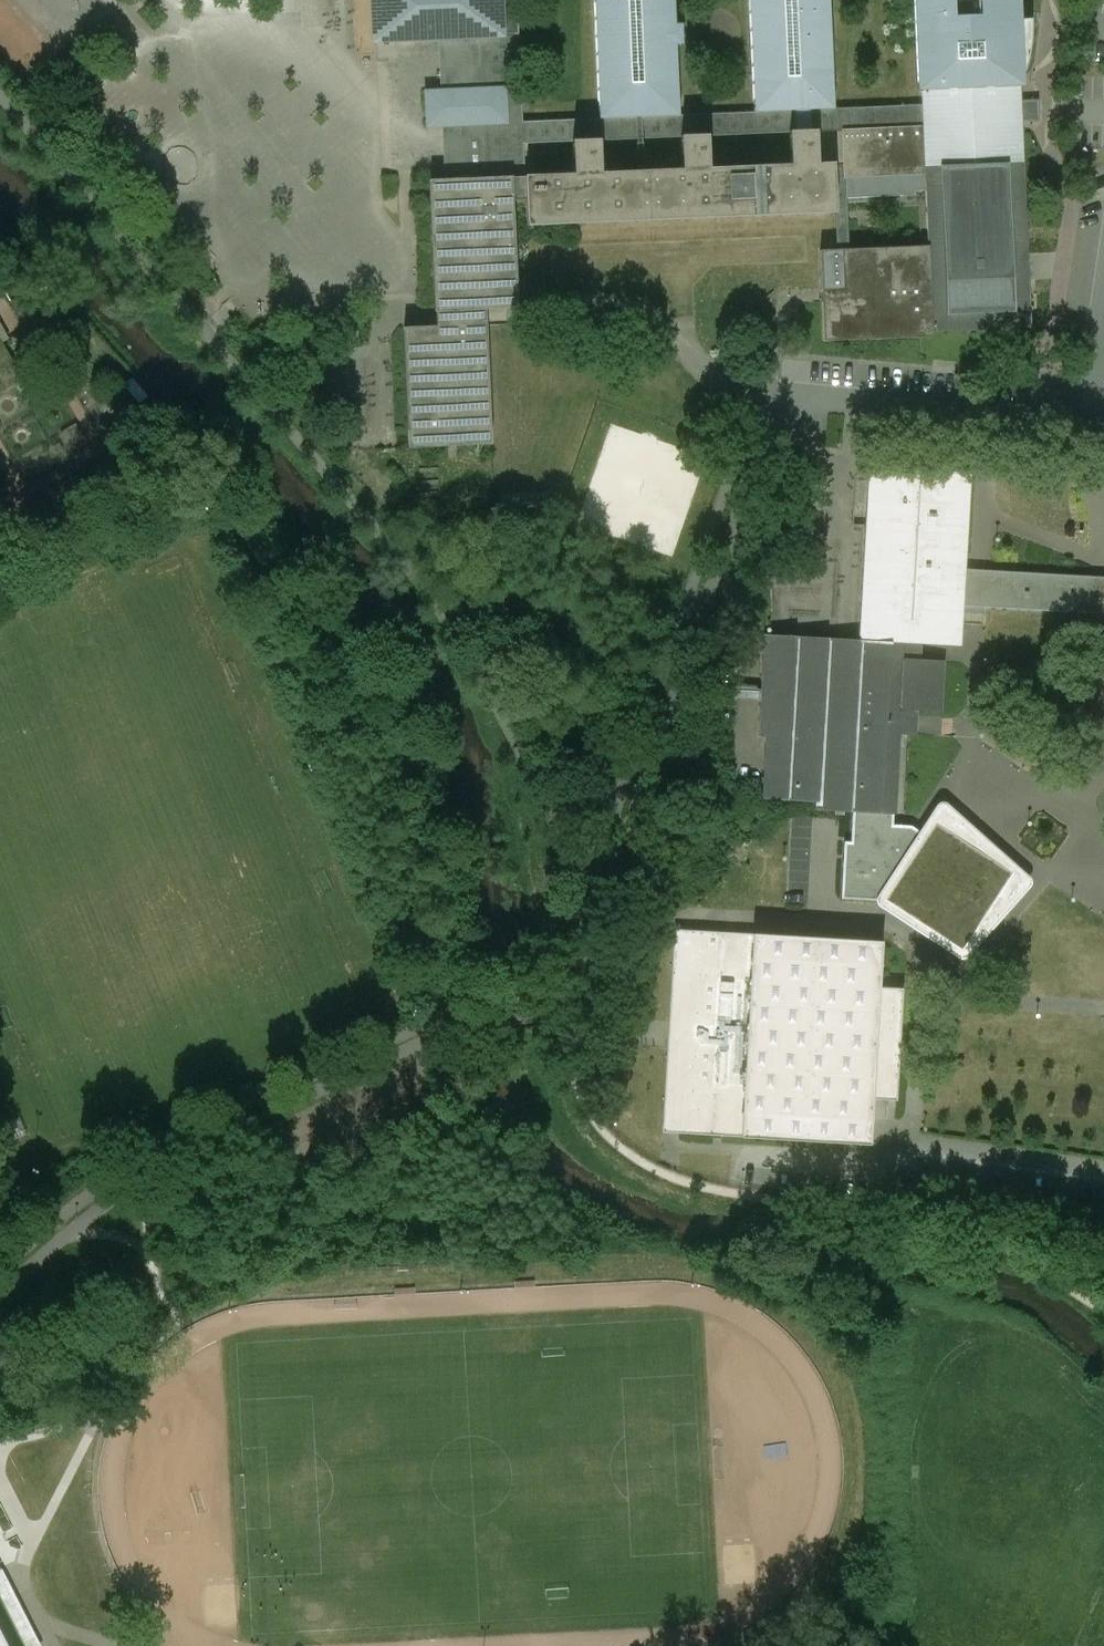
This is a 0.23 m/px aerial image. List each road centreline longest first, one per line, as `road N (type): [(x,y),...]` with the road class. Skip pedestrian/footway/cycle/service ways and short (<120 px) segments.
road 1 (residential): [(750,395),(1095,423)]

